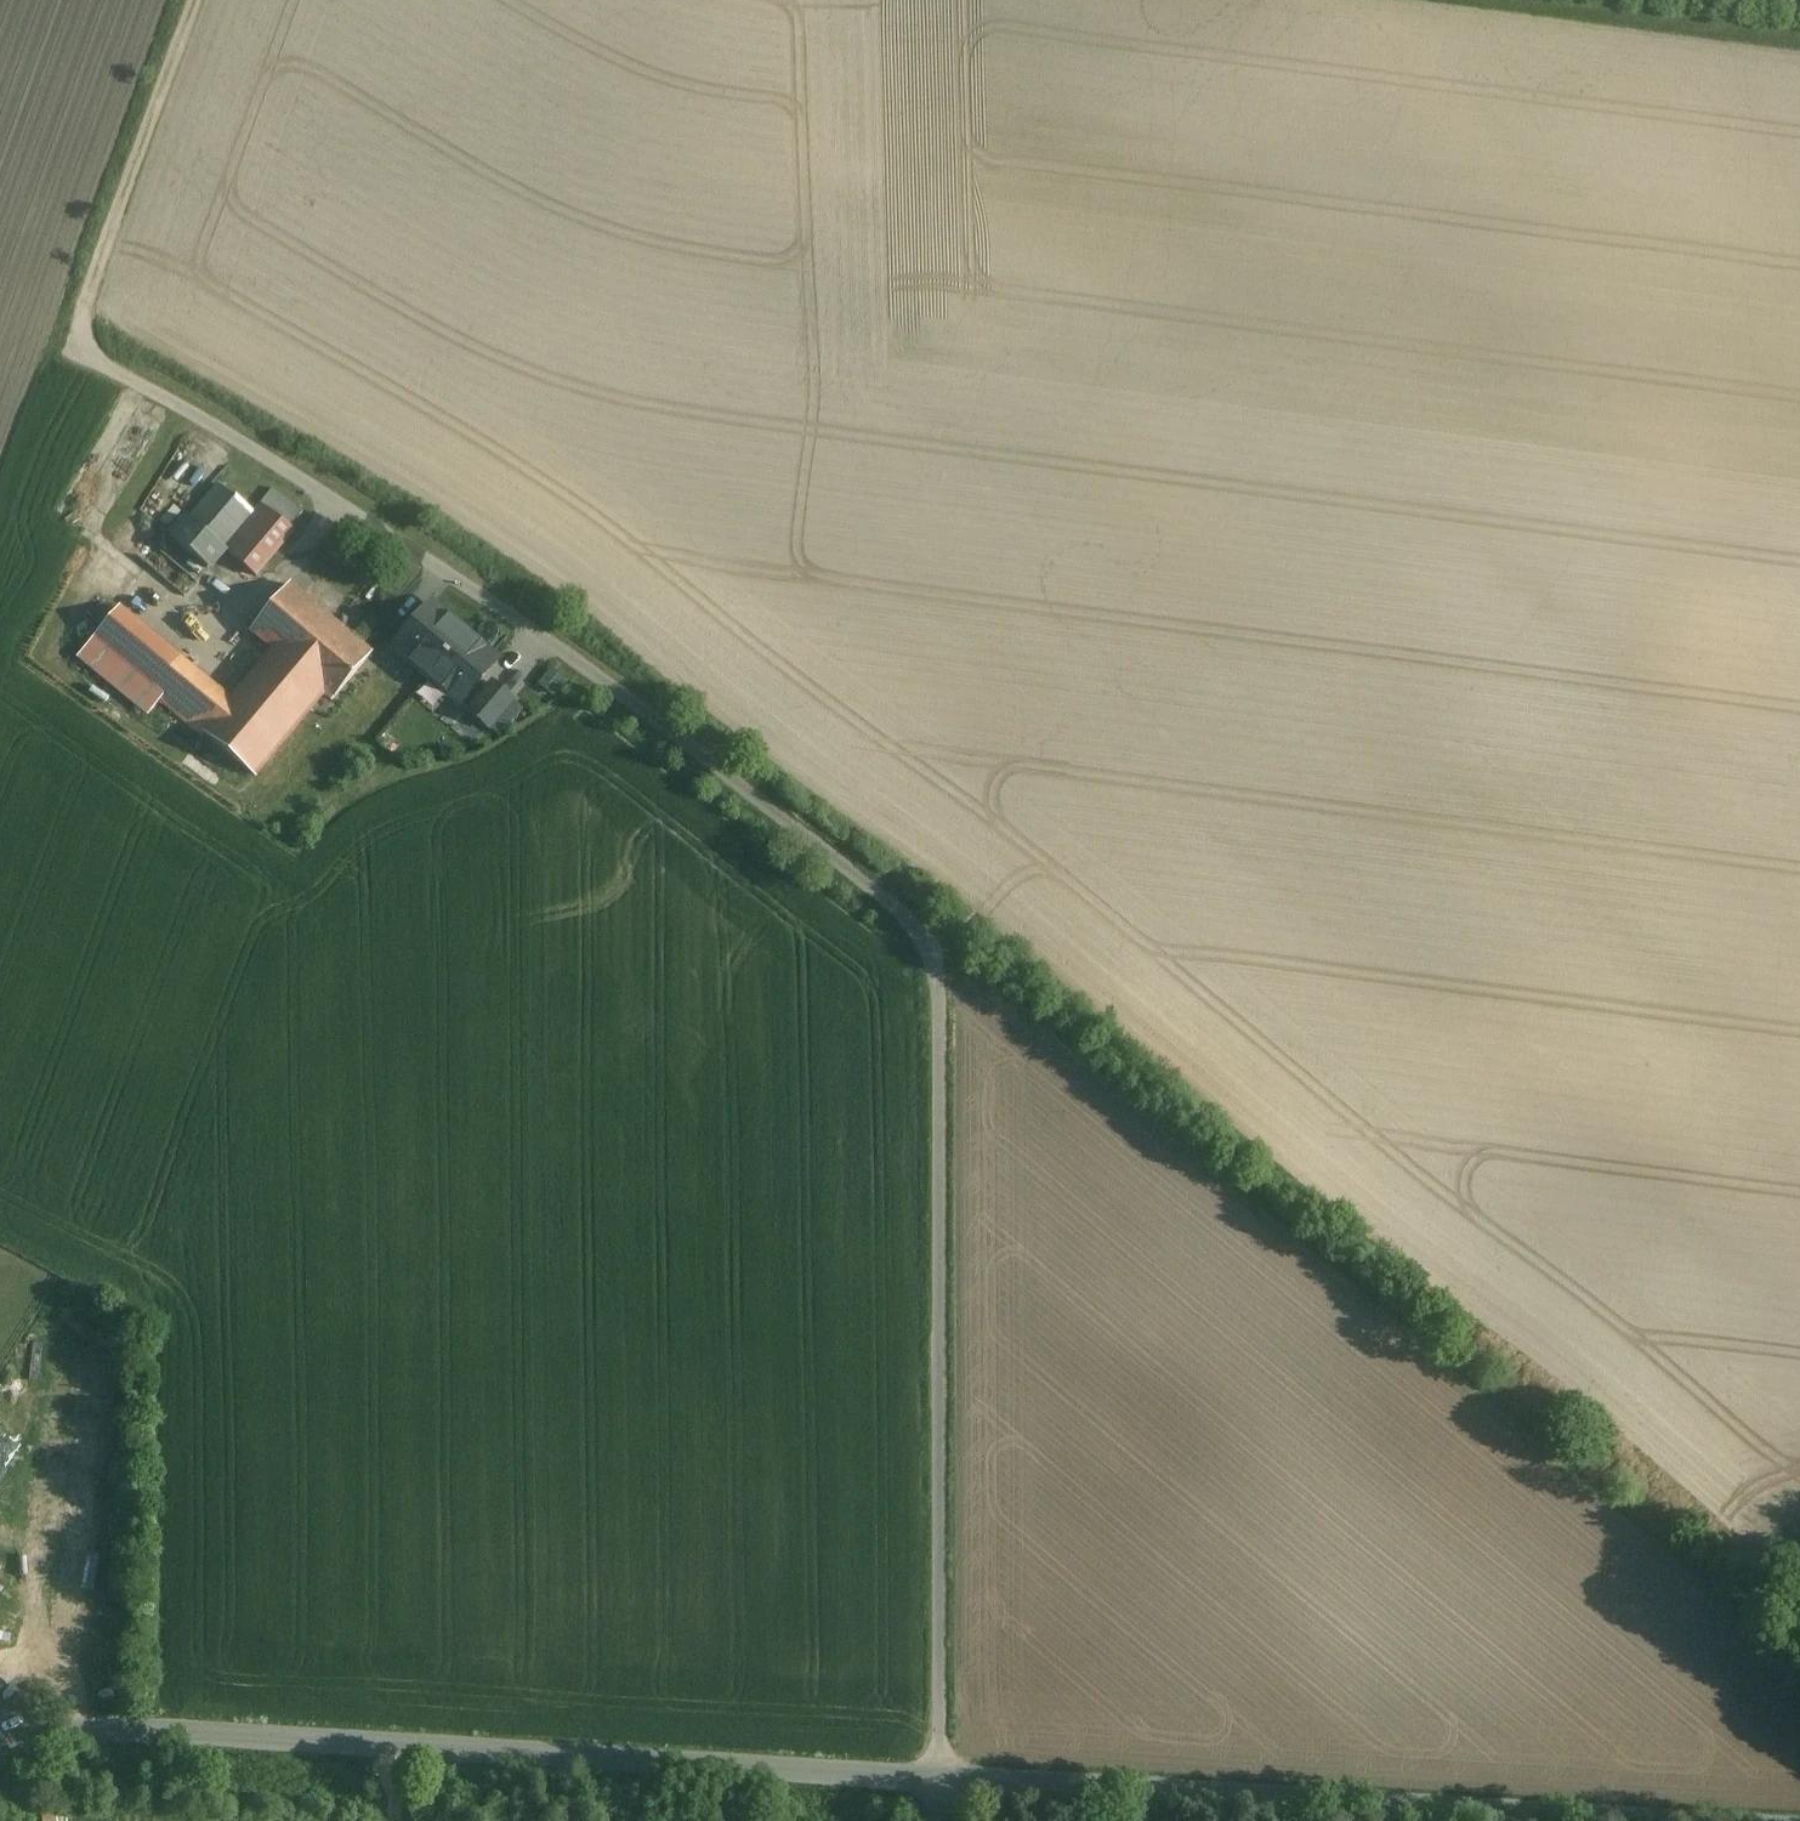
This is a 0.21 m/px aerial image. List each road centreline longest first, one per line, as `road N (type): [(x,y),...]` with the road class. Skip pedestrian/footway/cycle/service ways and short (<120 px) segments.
road 1 (unclassified): [(943,1783),(941,1004),(932,956),(884,897),(560,650),(290,473),(82,356),(86,313)]
road 2 (tertiary): [(0,1745),(91,1730),(165,1731),(943,1783)]
road 3 (tertiary): [(943,1783),(1535,1820)]
road 4 (track): [(86,313),(199,0)]

